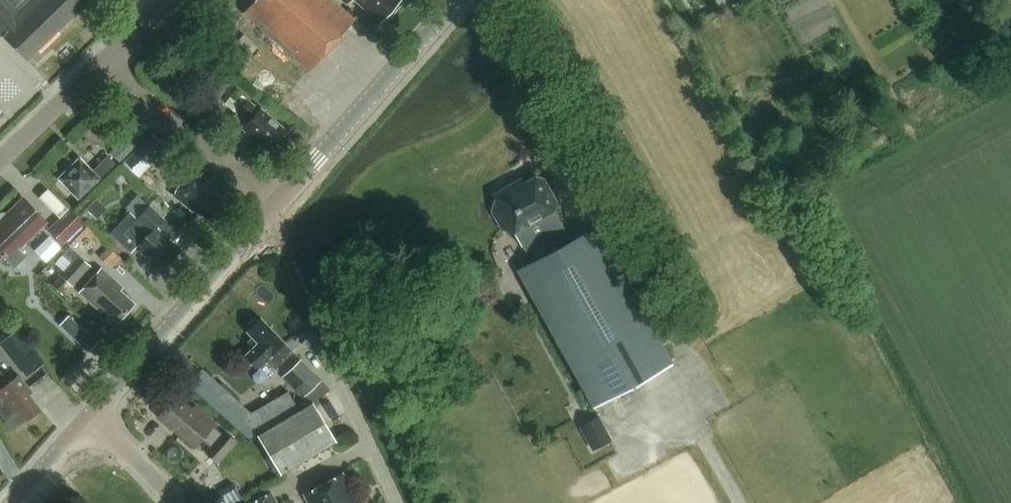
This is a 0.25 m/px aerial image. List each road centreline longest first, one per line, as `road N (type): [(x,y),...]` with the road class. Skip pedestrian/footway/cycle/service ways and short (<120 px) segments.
road 1 (residential): [(396,502),(278,237),(264,222)]
road 2 (tertiary): [(278,206),(458,0)]
road 3 (tertiary): [(90,422),(264,222)]
road 4 (unclassified): [(278,206),(97,68)]
road 5 (unclassified): [(97,68),(0,162)]

